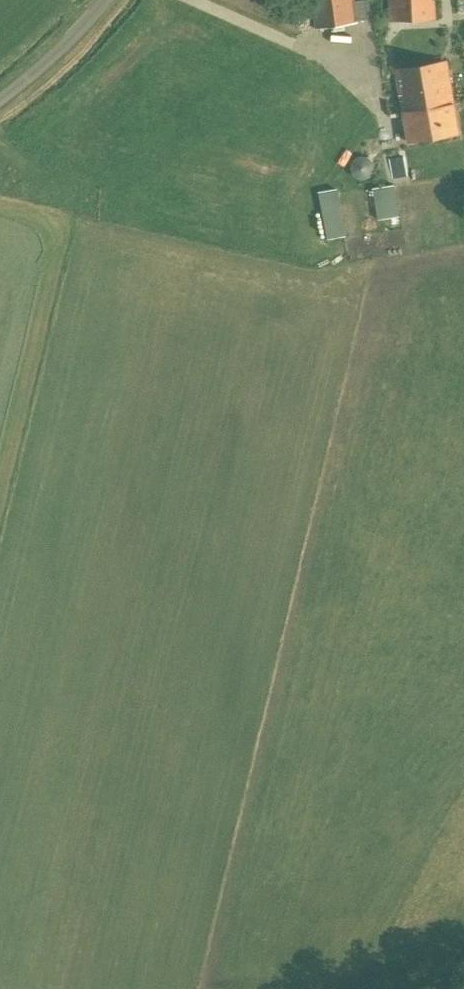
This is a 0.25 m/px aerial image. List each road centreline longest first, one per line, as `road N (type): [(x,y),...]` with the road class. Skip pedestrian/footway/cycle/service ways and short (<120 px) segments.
road 1 (unclassified): [(0,106),(51,69),(111,0)]

